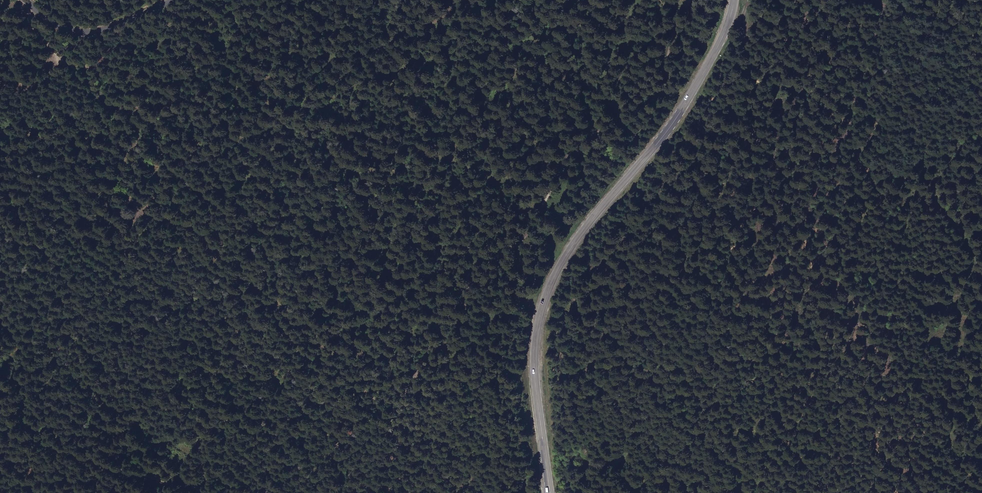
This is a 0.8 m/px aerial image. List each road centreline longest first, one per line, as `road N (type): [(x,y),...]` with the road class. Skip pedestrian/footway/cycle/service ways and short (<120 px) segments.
road 1 (track): [(700,0),(685,51),(653,105),(584,159),(536,244),(473,286),(437,338),(397,448),(407,492)]
road 2 (secondary): [(735,0),(726,35),(692,94),(582,233),(544,302),(535,376),(551,492)]
road 3 (tertiary): [(30,0),(57,25),(93,34),(170,0)]
road 4 (track): [(885,0),(981,98)]

